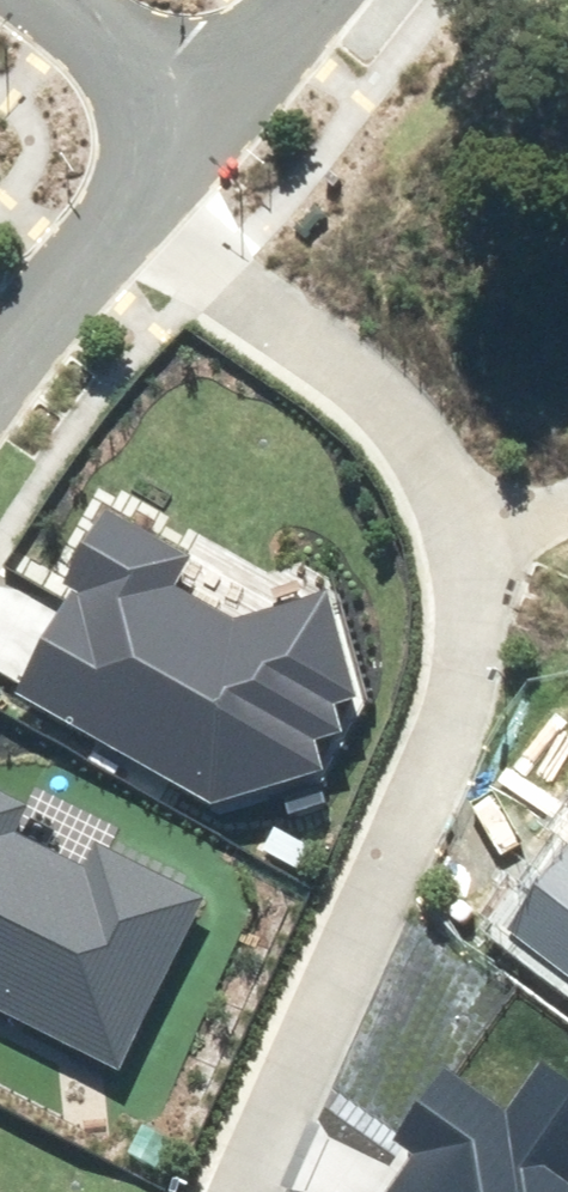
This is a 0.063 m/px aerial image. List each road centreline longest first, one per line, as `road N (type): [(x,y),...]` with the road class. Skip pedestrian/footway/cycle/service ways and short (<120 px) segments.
road 1 (residential): [(128,235),(327,341),(497,502),(515,562),(515,655),(285,1191)]
road 2 (residential): [(213,132),(38,0)]
road 3 (residential): [(0,395),(128,235)]
road 4 (residential): [(315,0),(213,132)]
road 5 (residential): [(128,235),(213,132)]

